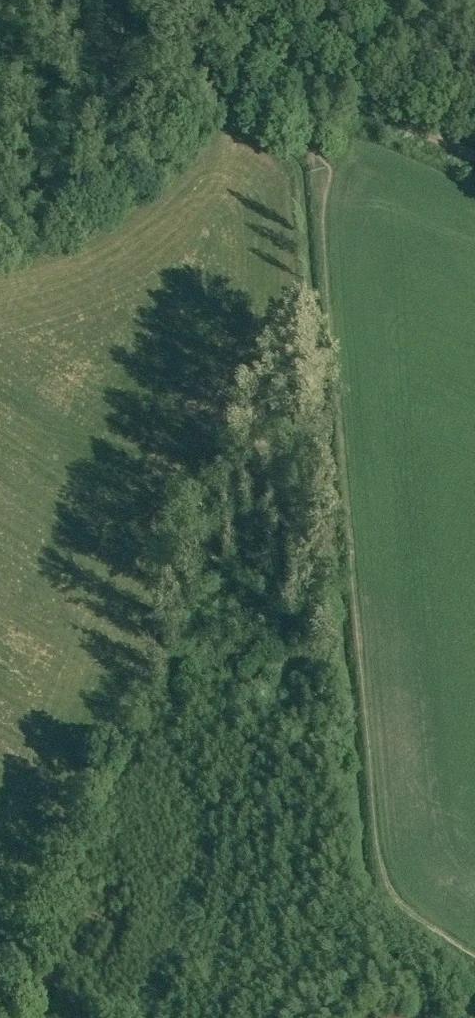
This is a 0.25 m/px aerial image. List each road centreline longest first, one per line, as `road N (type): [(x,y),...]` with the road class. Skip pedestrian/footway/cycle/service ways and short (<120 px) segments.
road 1 (track): [(149,0),(474,156)]

